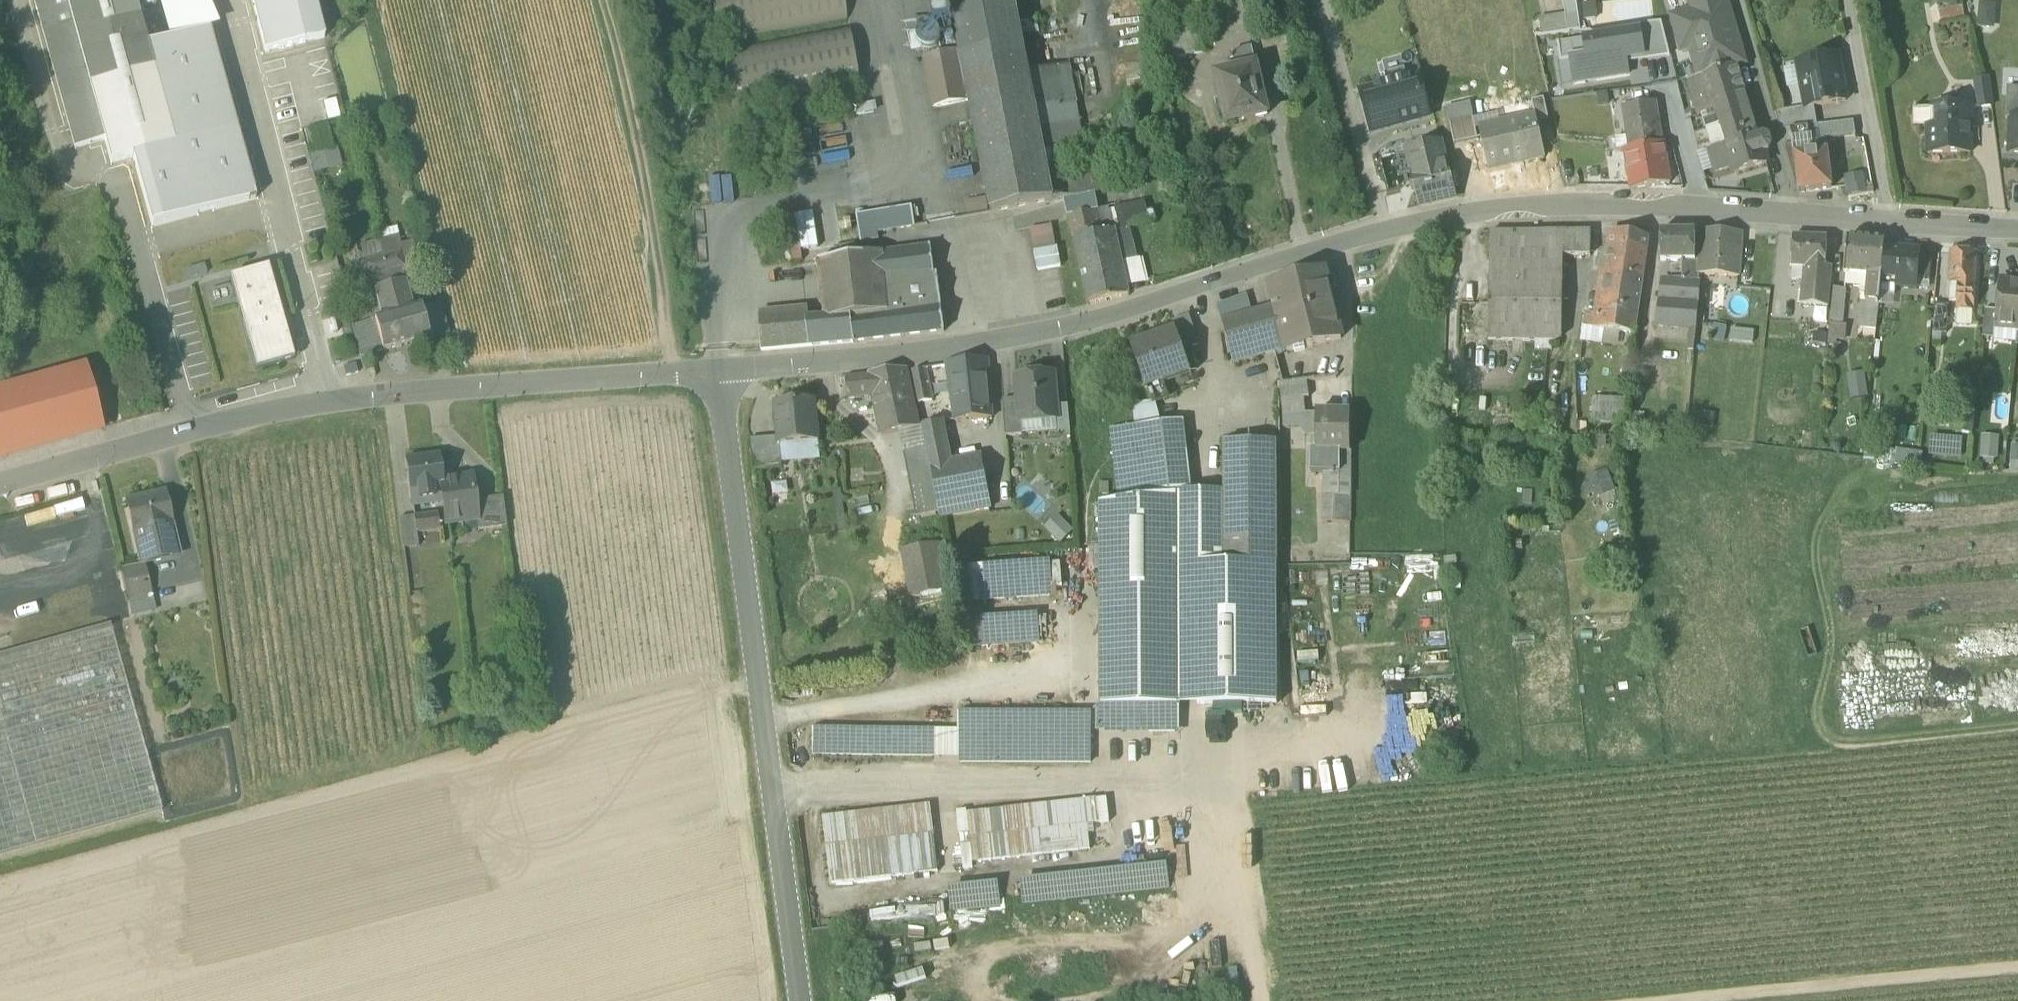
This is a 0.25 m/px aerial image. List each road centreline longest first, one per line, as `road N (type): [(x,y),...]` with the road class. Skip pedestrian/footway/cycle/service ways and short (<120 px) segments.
road 1 (unclassified): [(1055,329),(1362,236),(1496,208),(1643,205),(1888,221)]
road 2 (residential): [(0,480),(236,420),(377,395),(719,371)]
road 3 (residential): [(719,371),(796,1000)]
road 4 (residential): [(719,371),(922,353),(1055,329)]
road 5 (track): [(2017,971),(1711,1000)]
road 6 (residential): [(1849,0),(1888,221)]
road 7 (track): [(2017,720),(1823,738)]
road 8 (unclassified): [(1888,221),(2017,230)]

